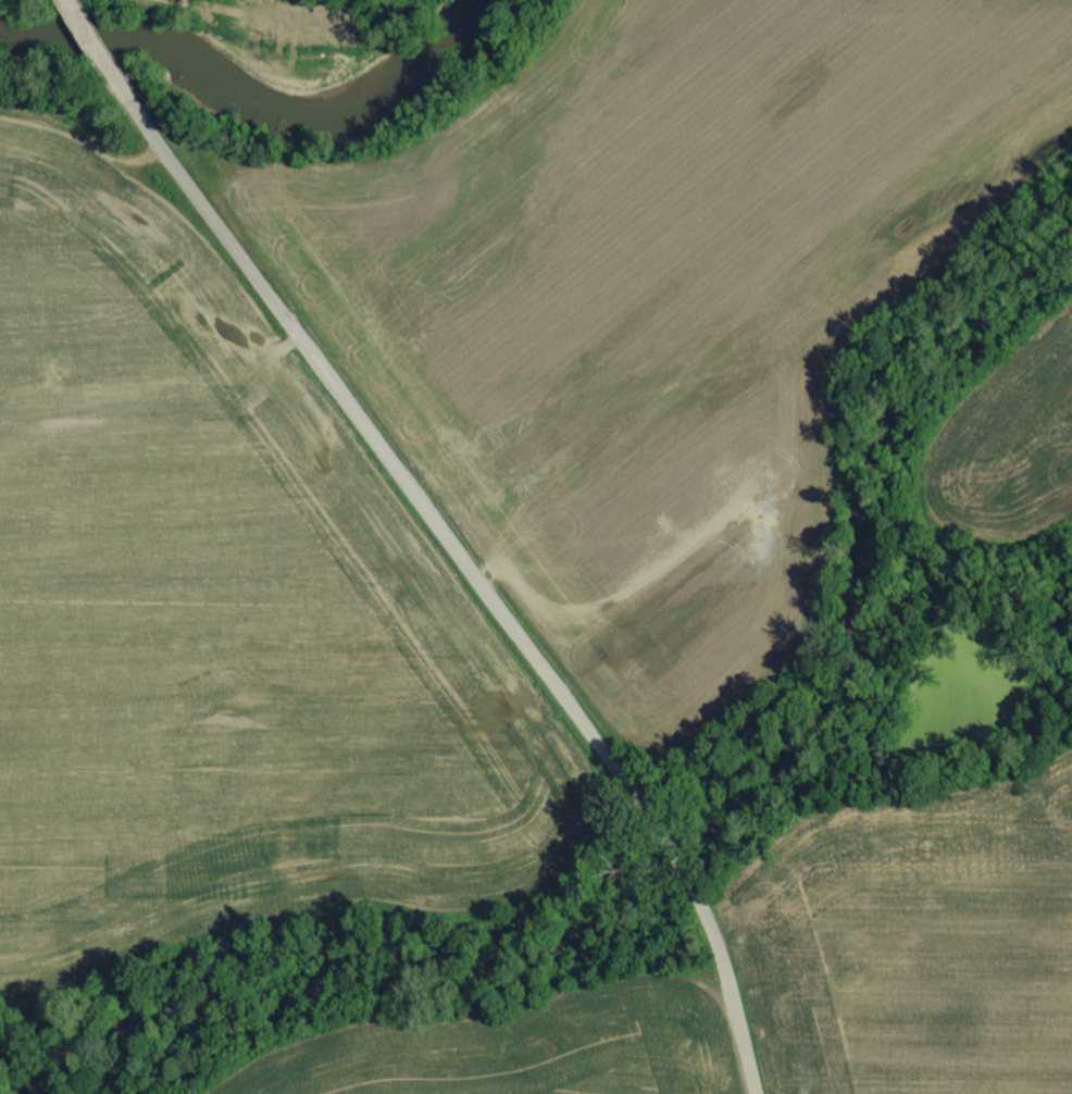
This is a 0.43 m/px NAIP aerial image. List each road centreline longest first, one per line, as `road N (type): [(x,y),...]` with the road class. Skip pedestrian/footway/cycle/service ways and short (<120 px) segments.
road 1 (residential): [(770,1093),(747,881),(236,176),(126,0)]

